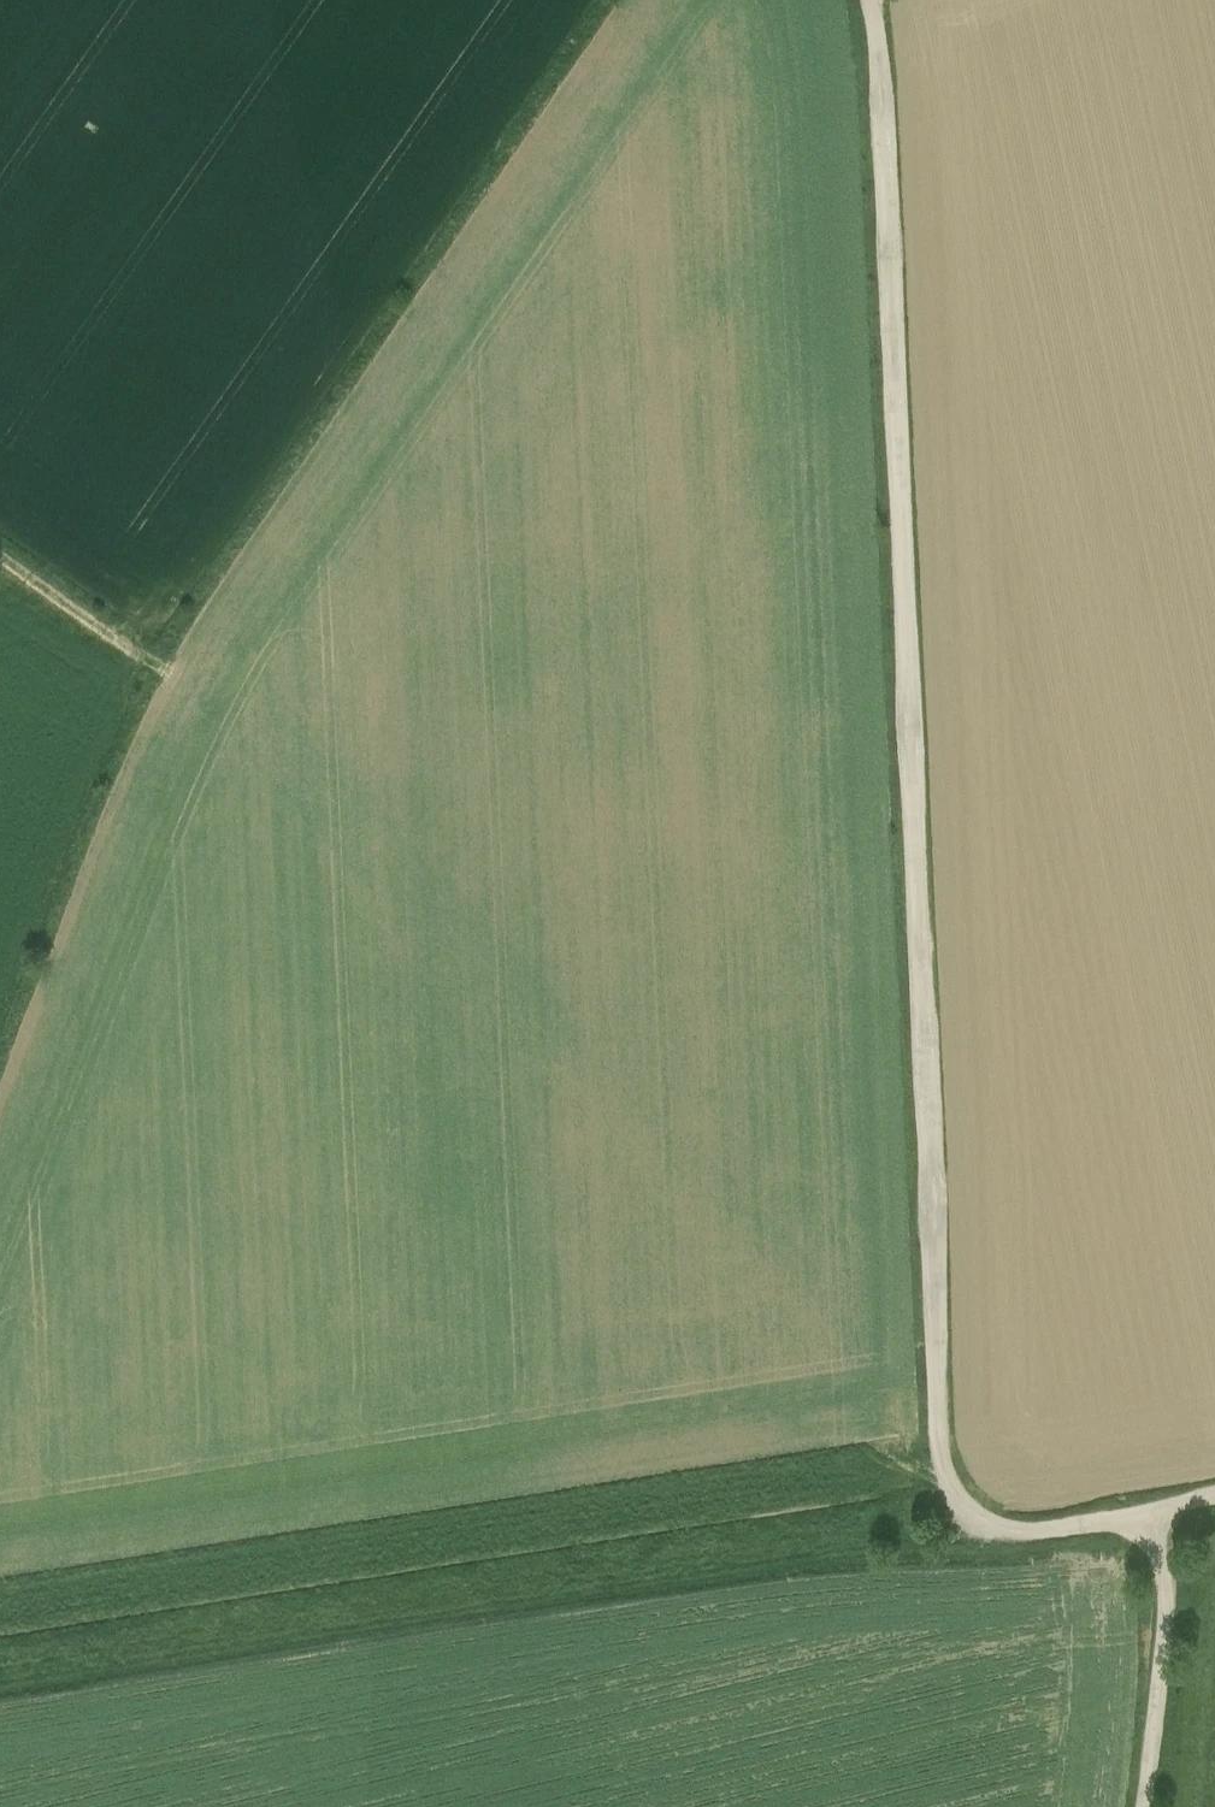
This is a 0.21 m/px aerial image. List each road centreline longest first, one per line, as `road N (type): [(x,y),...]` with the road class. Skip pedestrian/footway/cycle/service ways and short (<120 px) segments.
road 1 (unclassified): [(1137,1806),(1160,1557),(1172,1524),(1214,1510)]
road 2 (track): [(0,560),(145,660)]

